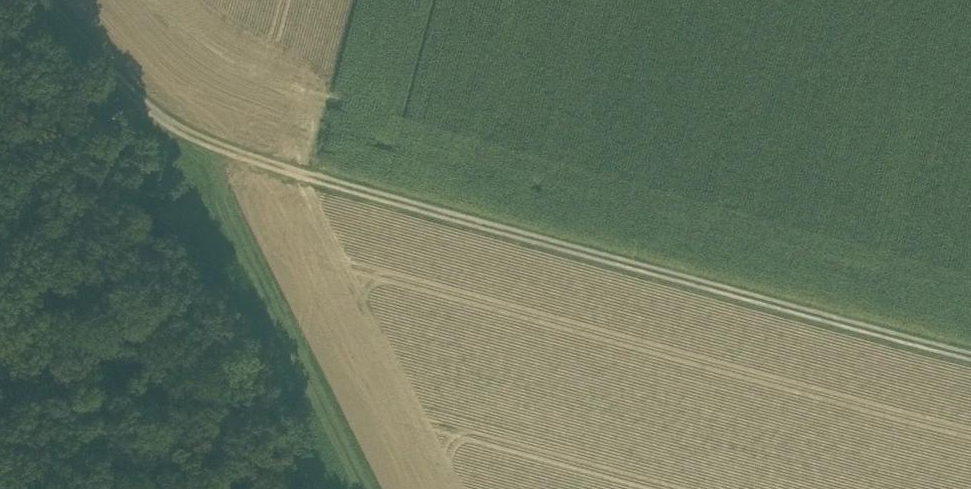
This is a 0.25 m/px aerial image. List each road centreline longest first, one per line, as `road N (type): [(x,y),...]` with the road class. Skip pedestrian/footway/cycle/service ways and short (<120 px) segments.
road 1 (track): [(970,348),(294,168),(194,127),(63,0)]

